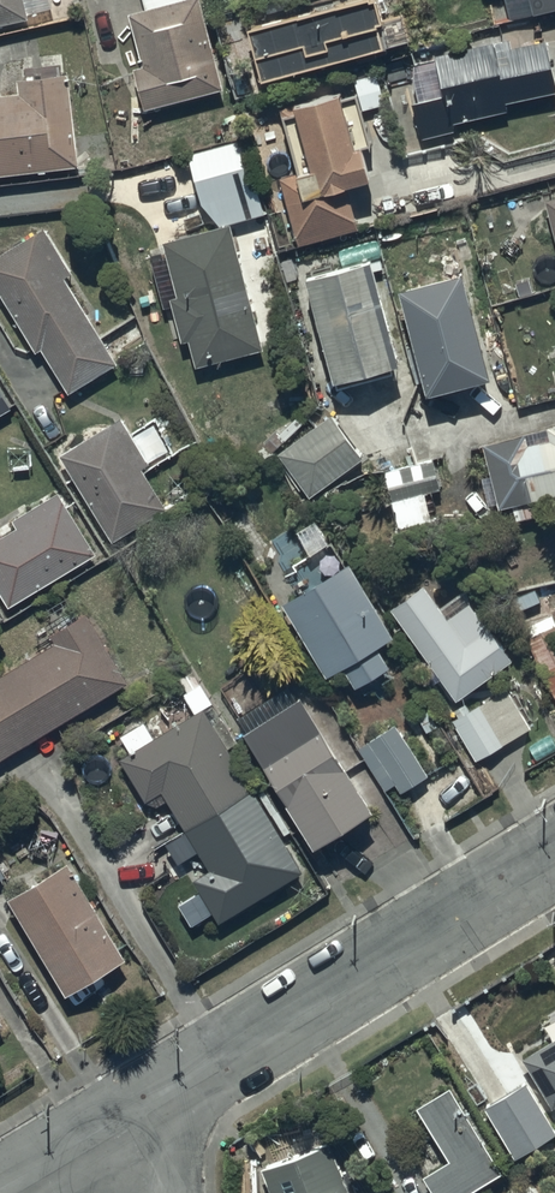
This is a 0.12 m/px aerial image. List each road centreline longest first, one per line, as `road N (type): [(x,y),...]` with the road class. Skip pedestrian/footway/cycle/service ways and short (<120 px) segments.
road 1 (residential): [(125,1108),(554,852)]
road 2 (residential): [(0,1185),(125,1108)]

